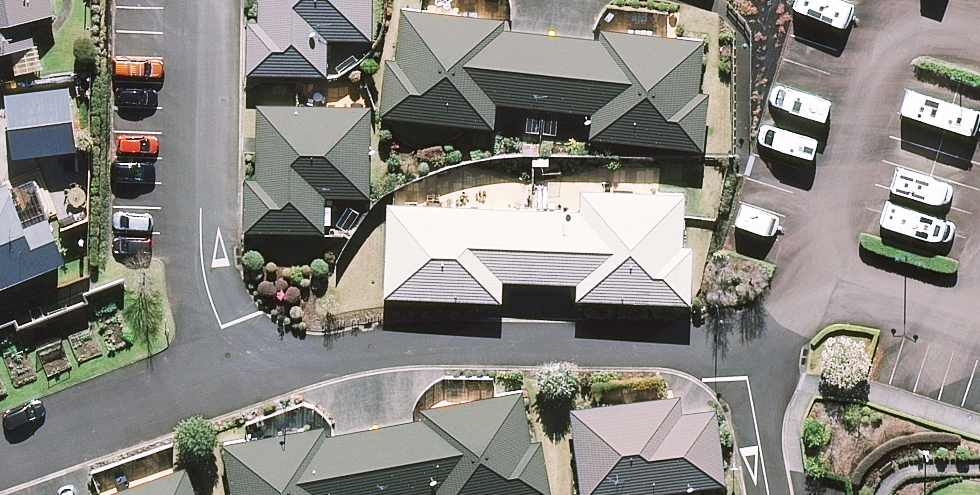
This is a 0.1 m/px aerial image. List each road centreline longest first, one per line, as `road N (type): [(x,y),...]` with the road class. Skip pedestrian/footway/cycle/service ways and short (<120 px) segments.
road 1 (residential): [(245,377),(392,345),(743,357)]
road 2 (unclassified): [(245,377),(209,306),(199,221),(208,0)]
road 3 (residential): [(0,459),(245,377)]
road 4 (residential): [(771,494),(743,357)]

